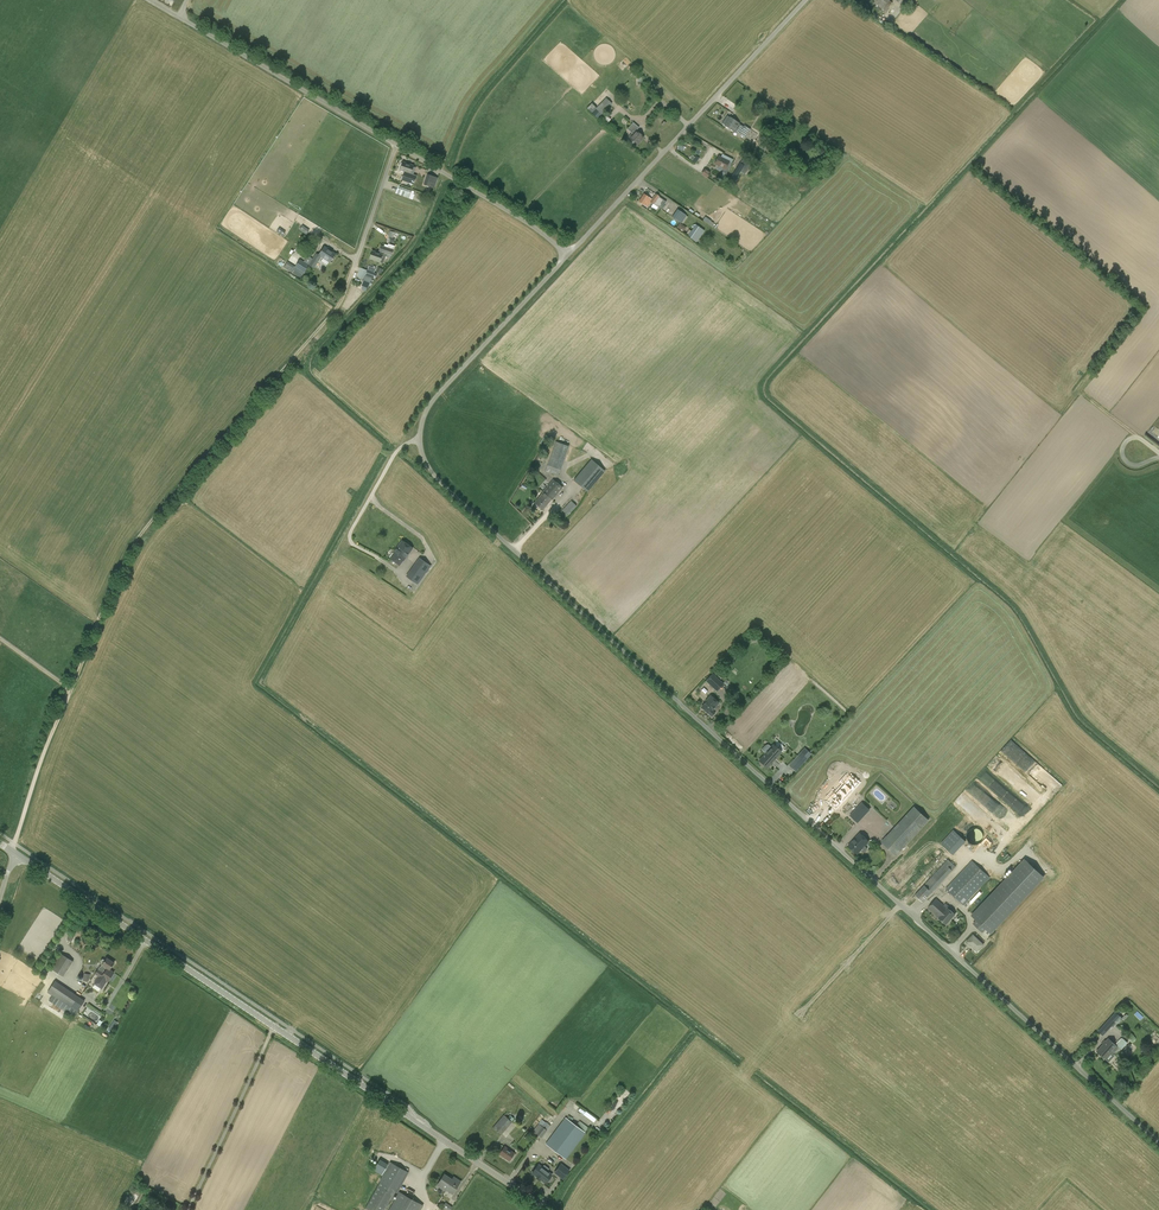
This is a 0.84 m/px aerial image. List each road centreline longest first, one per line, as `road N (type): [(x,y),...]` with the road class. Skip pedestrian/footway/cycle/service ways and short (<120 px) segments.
road 1 (unclassified): [(1158,1142),(428,467),(420,432),(429,406),(567,254)]
road 2 (track): [(15,844),(43,754),(131,547),(334,311),(355,266)]
road 3 (tertiary): [(548,1209),(16,853)]
road 4 (unclassified): [(567,254),(806,0)]
road 5 (unclassified): [(396,146),(150,0)]
road 6 (unclassified): [(567,254),(396,146)]
road 7 (track): [(800,1013),(900,905)]
road 8 (track): [(730,273),(621,198)]
road 9 (unclassified): [(355,266),(396,146)]

